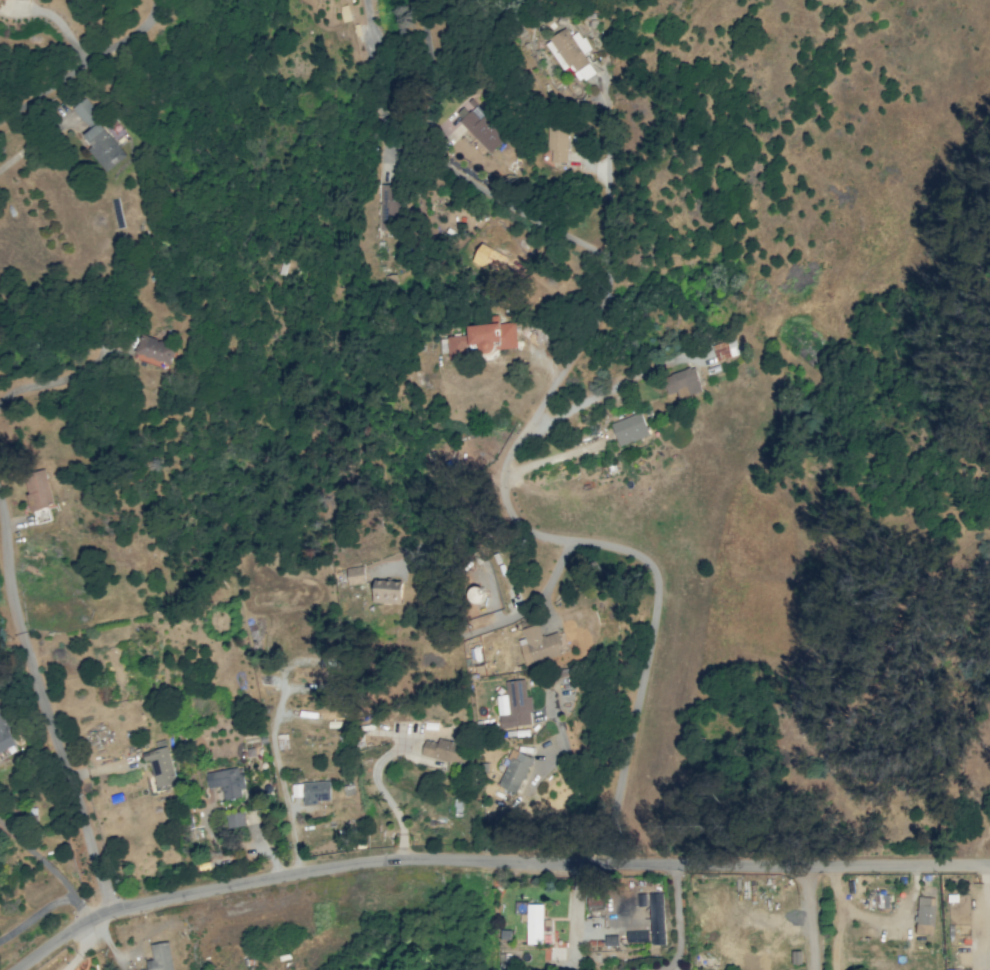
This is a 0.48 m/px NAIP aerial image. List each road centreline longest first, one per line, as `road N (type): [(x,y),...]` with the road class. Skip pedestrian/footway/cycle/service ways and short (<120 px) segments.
road 1 (tertiary): [(20,969),(86,925),(140,905),(368,864),(989,865)]
road 2 (residential): [(600,869),(660,595),(652,569),(634,557),(541,540),(516,521),(505,484),(511,462),(533,425),(550,427),(757,322)]
road 3 (residential): [(981,865),(977,792),(876,802),(849,788),(832,763),(834,720),(909,640),(954,570),(989,540)]
road 4 (residential): [(107,917),(0,546)]

